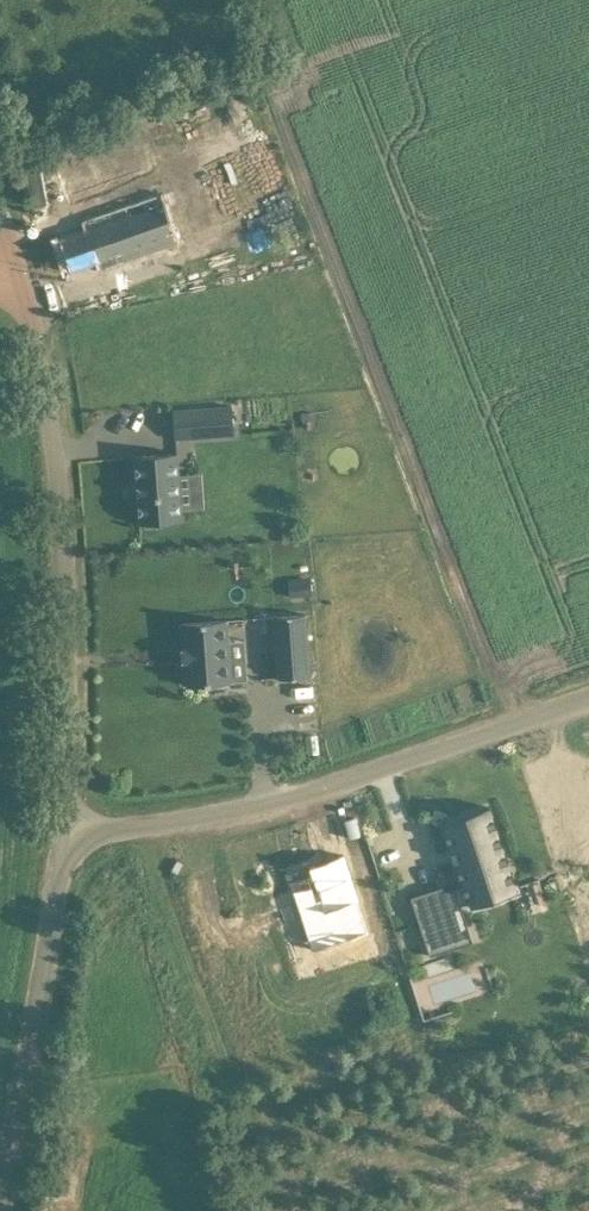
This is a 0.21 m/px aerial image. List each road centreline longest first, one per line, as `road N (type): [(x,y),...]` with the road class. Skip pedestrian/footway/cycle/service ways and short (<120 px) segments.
road 1 (residential): [(68,835),(71,582),(59,460),(15,271)]
road 2 (unclassified): [(68,835),(262,811),(588,699)]
road 3 (residential): [(0,1210),(68,835)]

